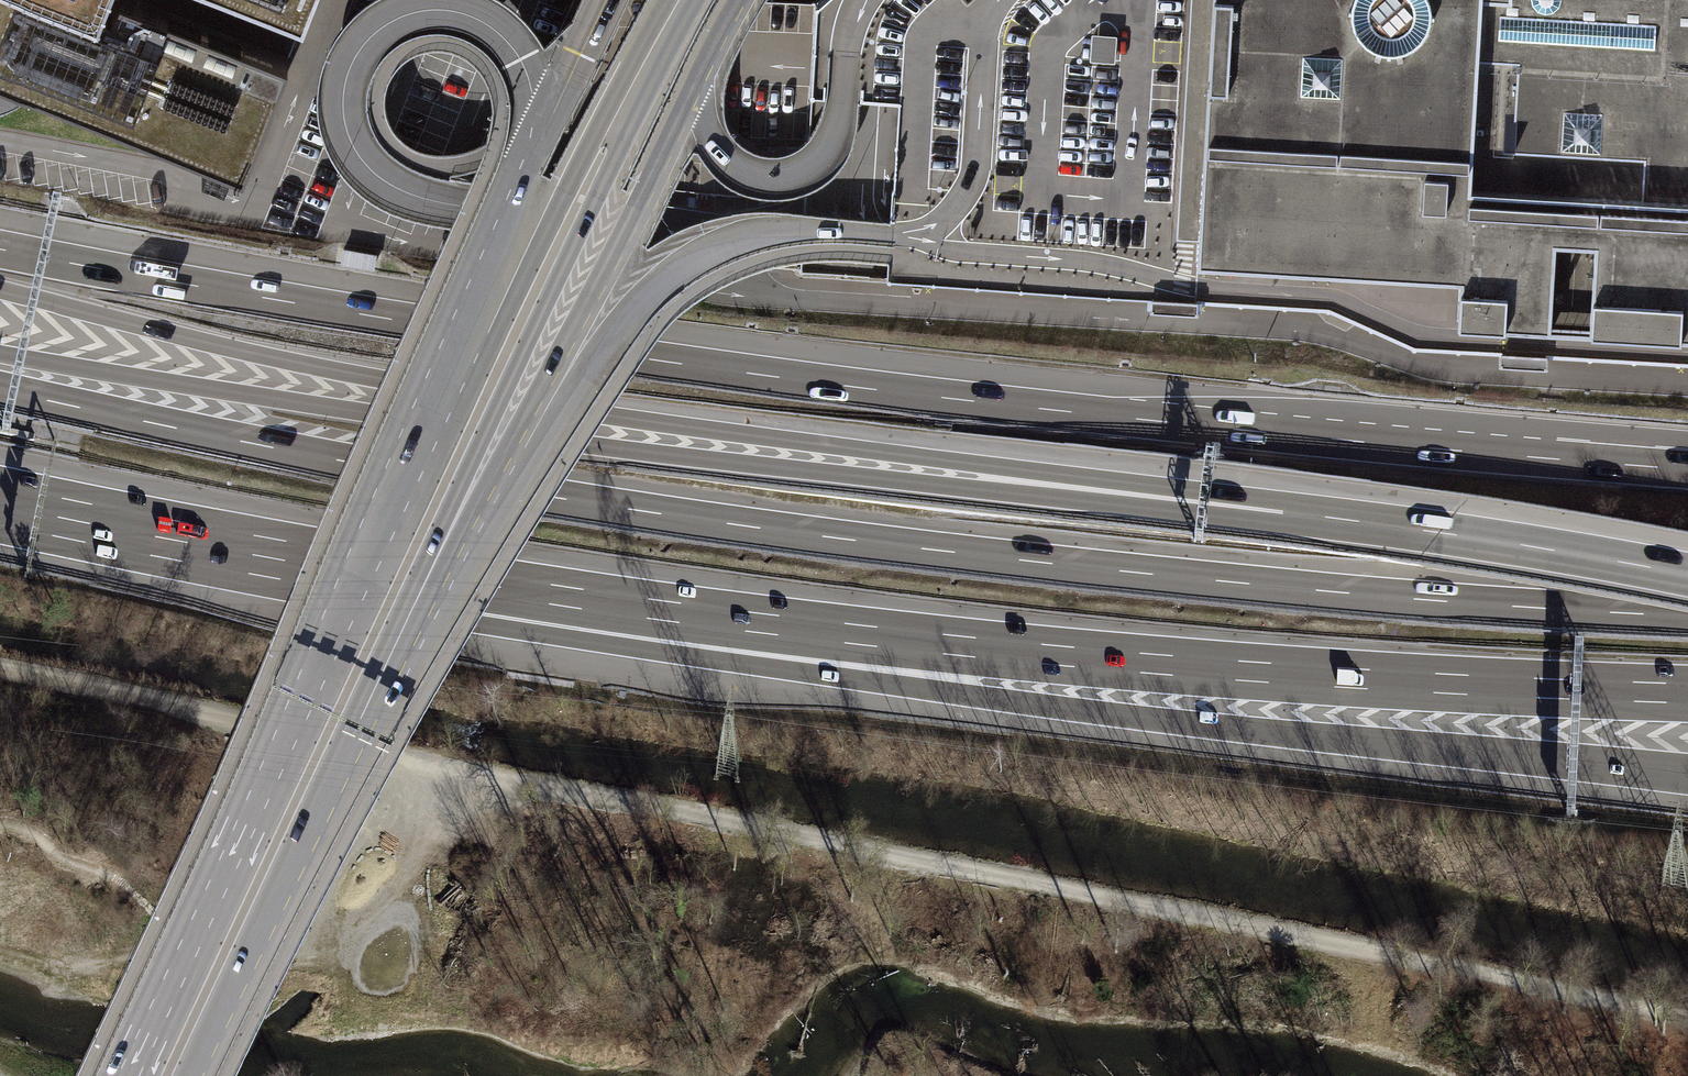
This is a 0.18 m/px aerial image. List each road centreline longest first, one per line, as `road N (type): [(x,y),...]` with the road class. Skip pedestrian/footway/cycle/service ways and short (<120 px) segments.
road 1 (track): [(0,669),(1687,1025)]
road 2 (motorway): [(1687,616),(1348,593),(744,526),(405,472),(0,390)]
road 3 (motorway): [(1687,470),(861,388),(385,318),(0,250)]
road 4 (motorway): [(1283,512),(380,379),(0,289)]
road 5 (motorway): [(1283,512),(622,449),(0,353)]
road 6 (motorway): [(459,590),(659,652),(1129,717),(1687,775)]
road 7 (motorway): [(459,590),(1056,655),(1687,693)]
road 8 (primary): [(503,260),(127,1075)]
road 9 (secondary): [(449,535),(513,441),(740,0)]
road 10 (primary): [(187,1075),(449,535)]
road 11 (motorway): [(0,505),(459,590)]
road 12 (primary): [(449,535),(486,431),(602,185),(620,117)]
road 13 (motorway): [(1687,575),(1283,512)]
road 14 (track): [(445,762),(388,896),(346,940),(304,959),(178,924)]
road 15 (secondary): [(600,0),(533,138),(503,260)]
road 16 (track): [(178,924),(276,725)]
road 17 (primary): [(620,117),(503,260)]
road 18 (unclassified): [(655,0),(622,175)]
road 19 (track): [(117,1075),(178,924)]
road 20 (primary): [(620,117),(680,0)]

